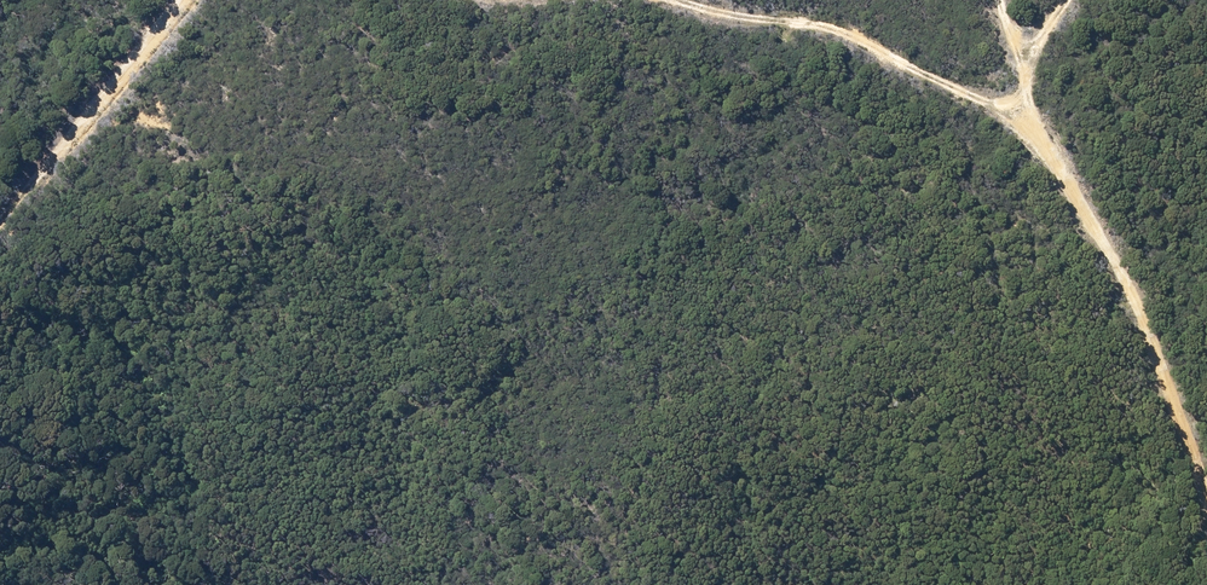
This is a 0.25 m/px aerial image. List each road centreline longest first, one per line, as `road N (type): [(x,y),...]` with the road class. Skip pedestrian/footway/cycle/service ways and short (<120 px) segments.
road 1 (track): [(962,0),(975,68),(1185,584)]
road 2 (track): [(605,0),(686,24),(802,34),(863,74),(998,120)]
road 3 (track): [(0,193),(157,0)]
road 4 (track): [(417,0),(465,16),(560,0)]

